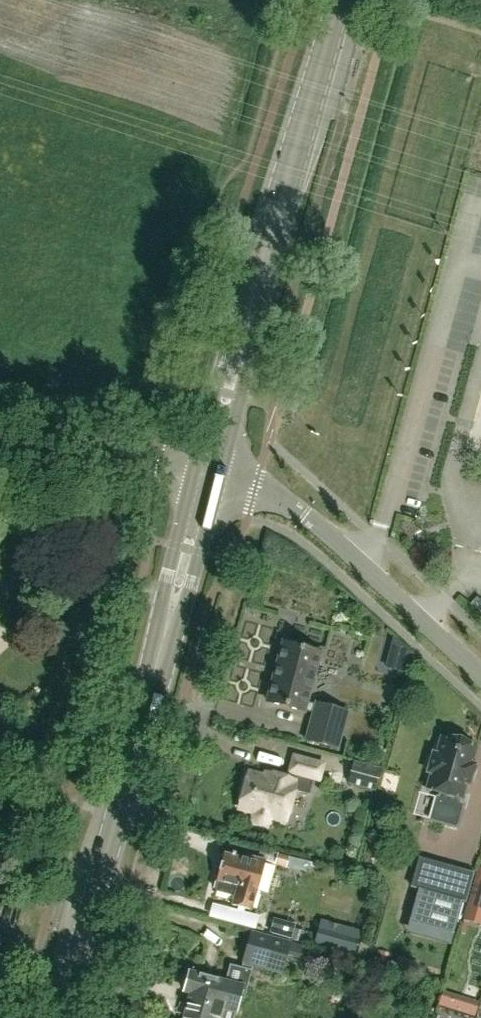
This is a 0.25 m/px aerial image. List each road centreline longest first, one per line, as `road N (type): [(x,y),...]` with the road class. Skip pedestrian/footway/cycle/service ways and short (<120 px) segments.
road 1 (secondary): [(56,1017),(206,475)]
road 2 (secondary): [(206,475),(339,0)]
road 3 (residential): [(480,680),(306,515),(206,475)]
road 4 (unclassified): [(0,463),(155,458),(206,475)]

